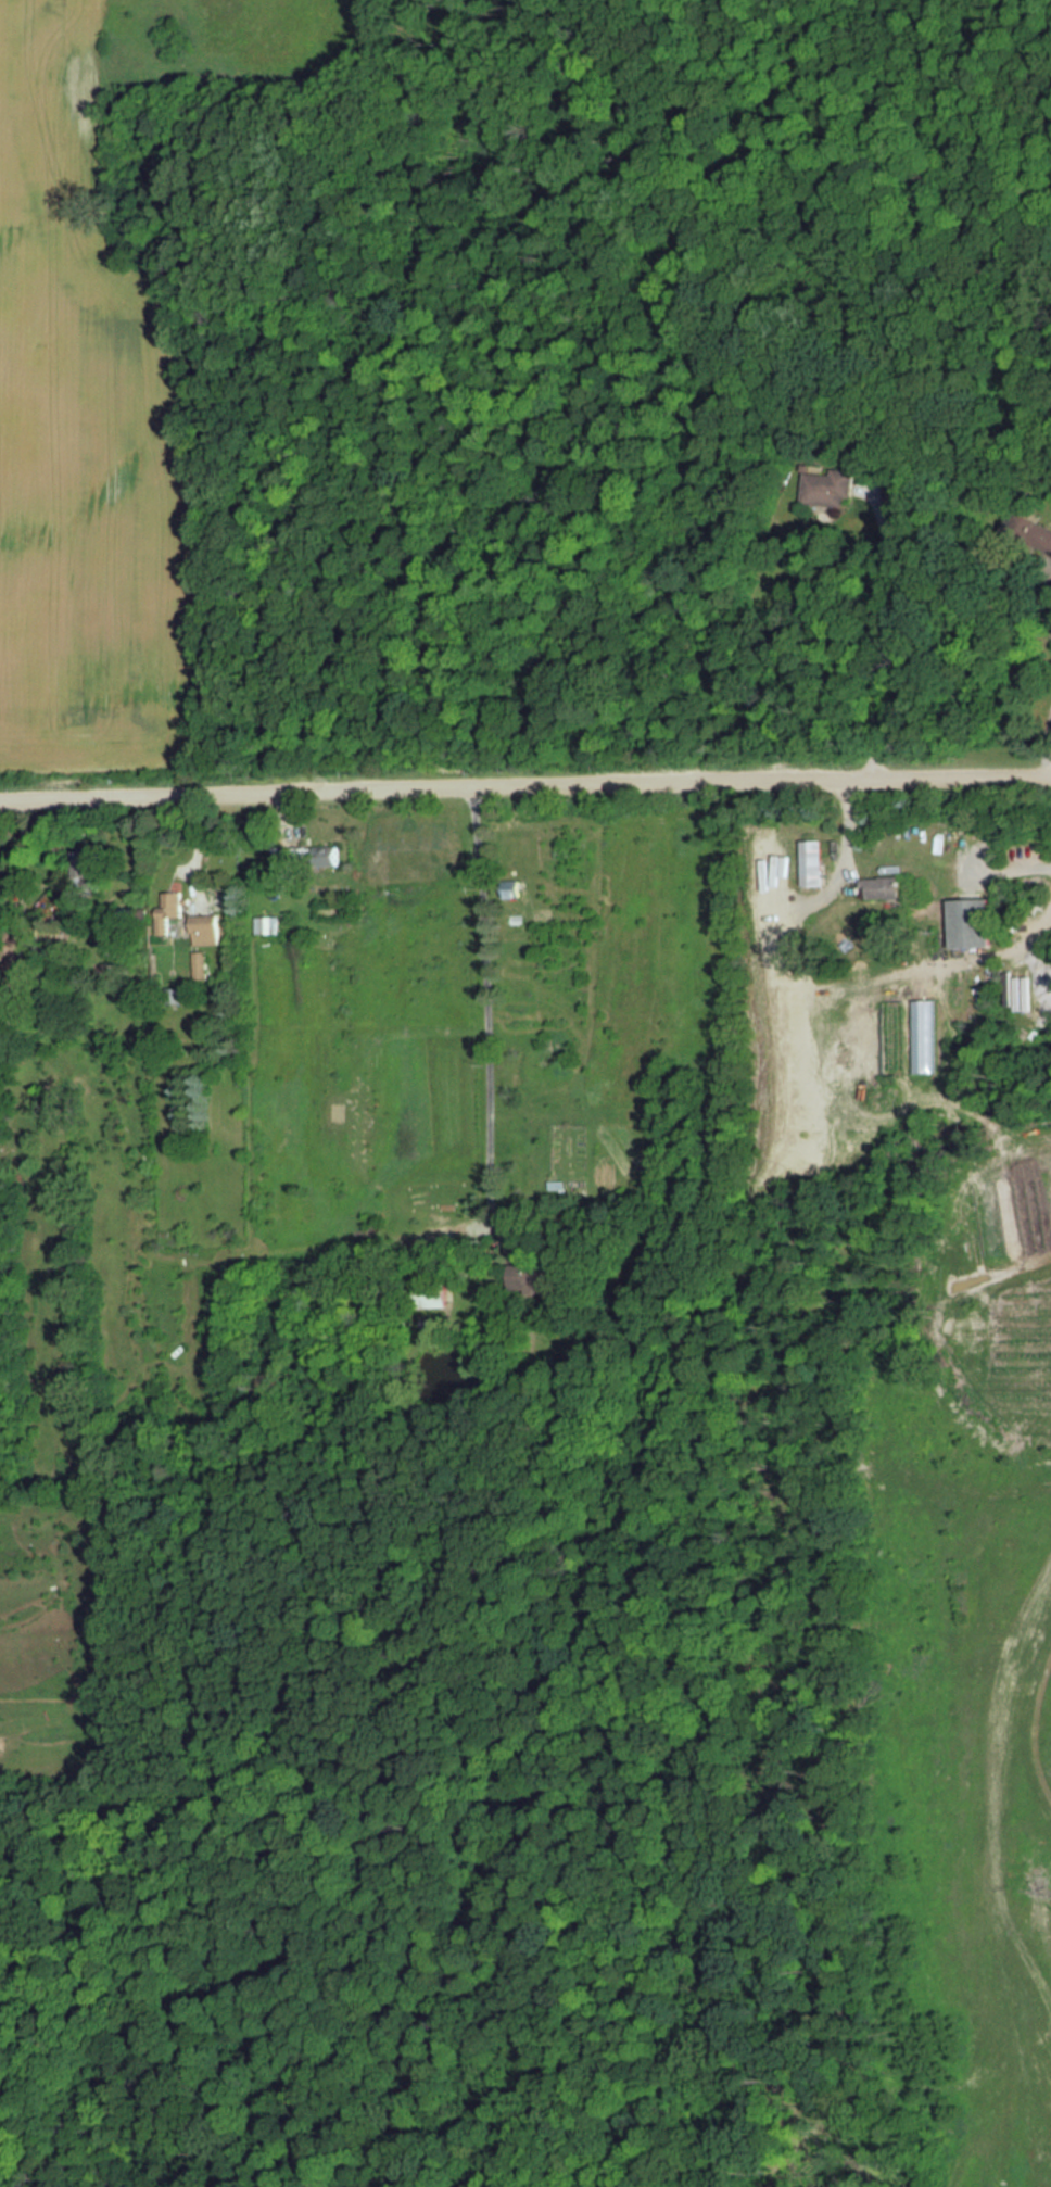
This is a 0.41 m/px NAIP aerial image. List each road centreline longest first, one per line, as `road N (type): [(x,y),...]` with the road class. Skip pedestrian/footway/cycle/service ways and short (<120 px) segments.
road 1 (residential): [(1050,770),(0,804)]

